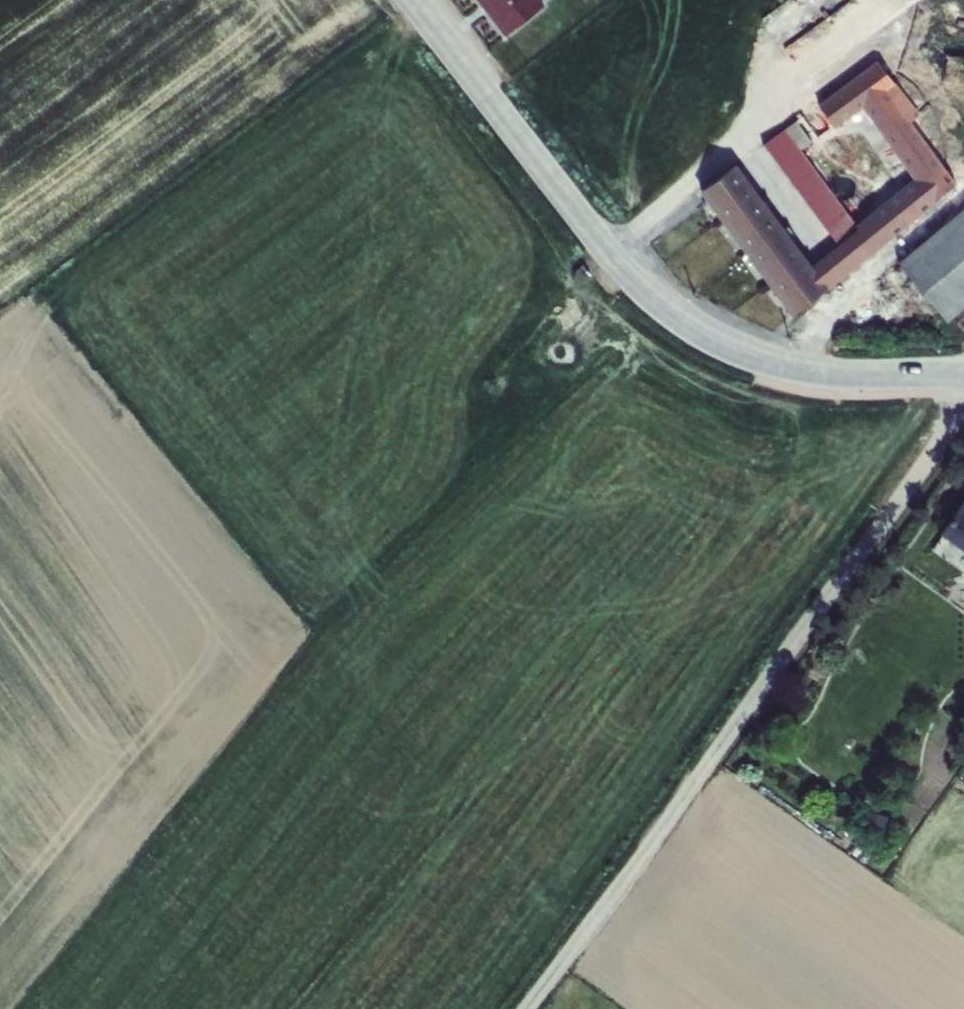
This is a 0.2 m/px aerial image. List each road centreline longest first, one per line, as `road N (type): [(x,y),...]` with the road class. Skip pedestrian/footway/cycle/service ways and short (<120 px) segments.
road 1 (unclassified): [(963,410),(526,1008)]
road 2 (tertiary): [(963,378),(791,375),(678,324),(592,243),(409,0)]

